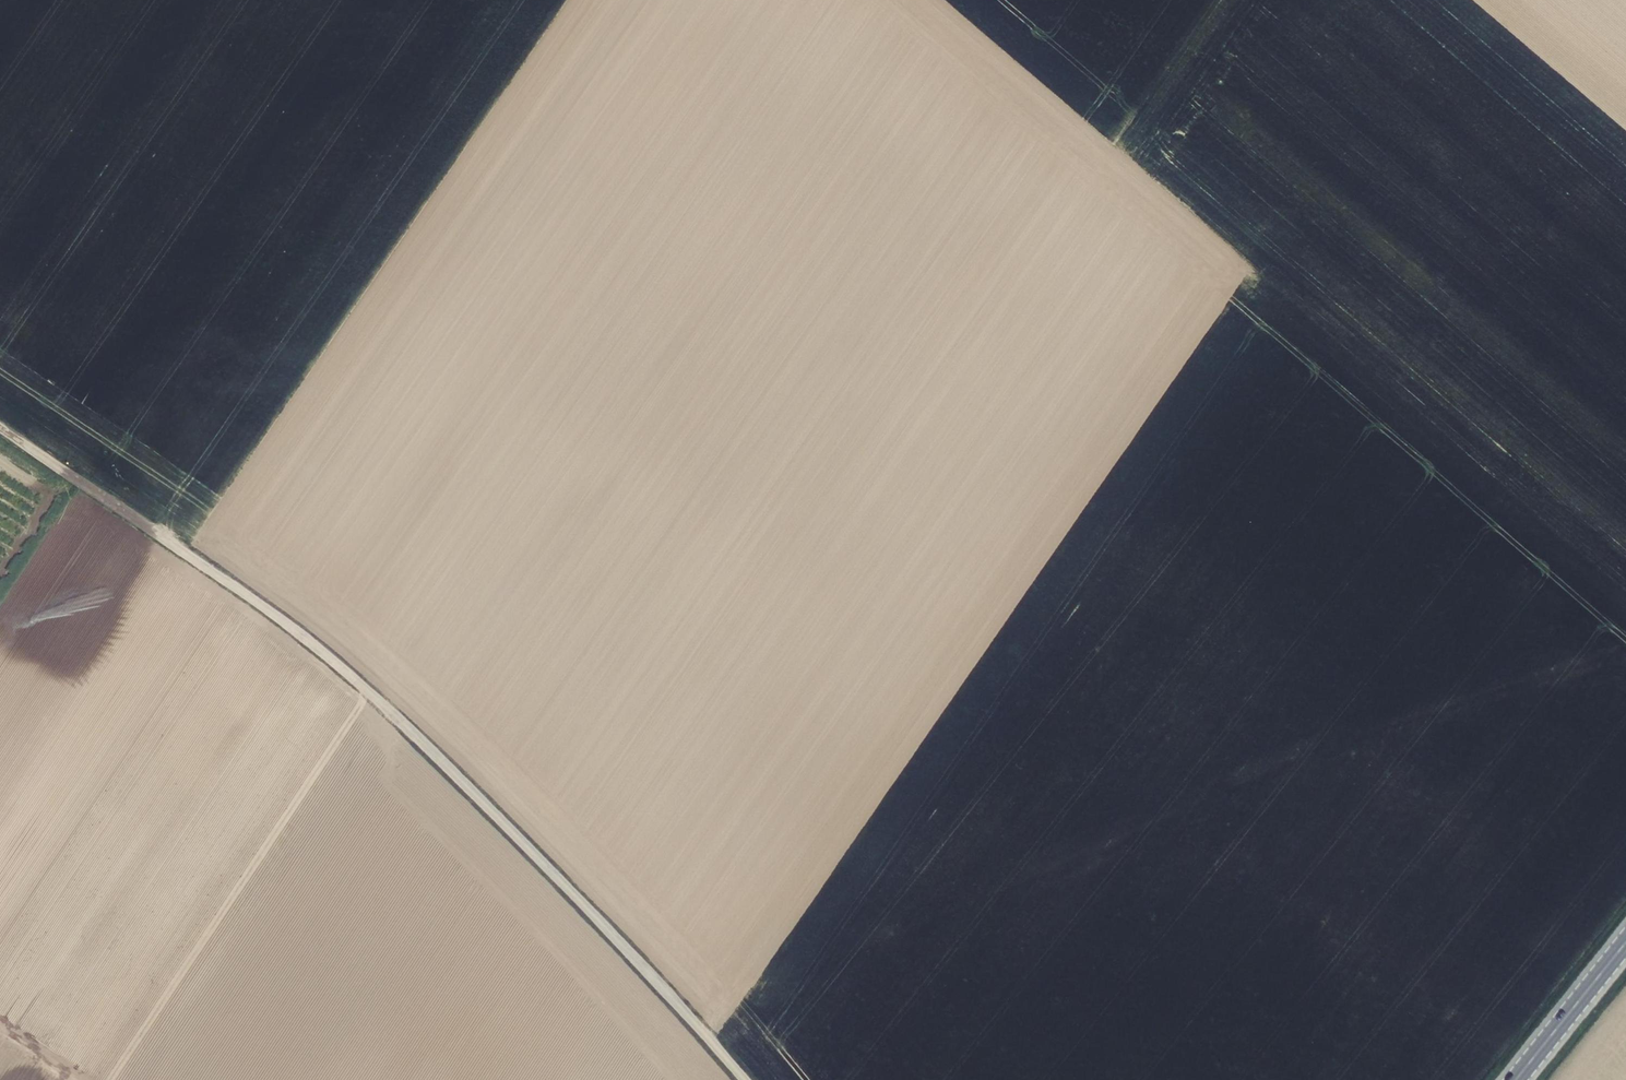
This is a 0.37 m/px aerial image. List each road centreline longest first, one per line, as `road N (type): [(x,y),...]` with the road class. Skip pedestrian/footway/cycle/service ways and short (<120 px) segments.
road 1 (track): [(0,431),(309,637),(466,783),(749,1079)]
road 2 (primary): [(1515,1079),(1625,943)]

